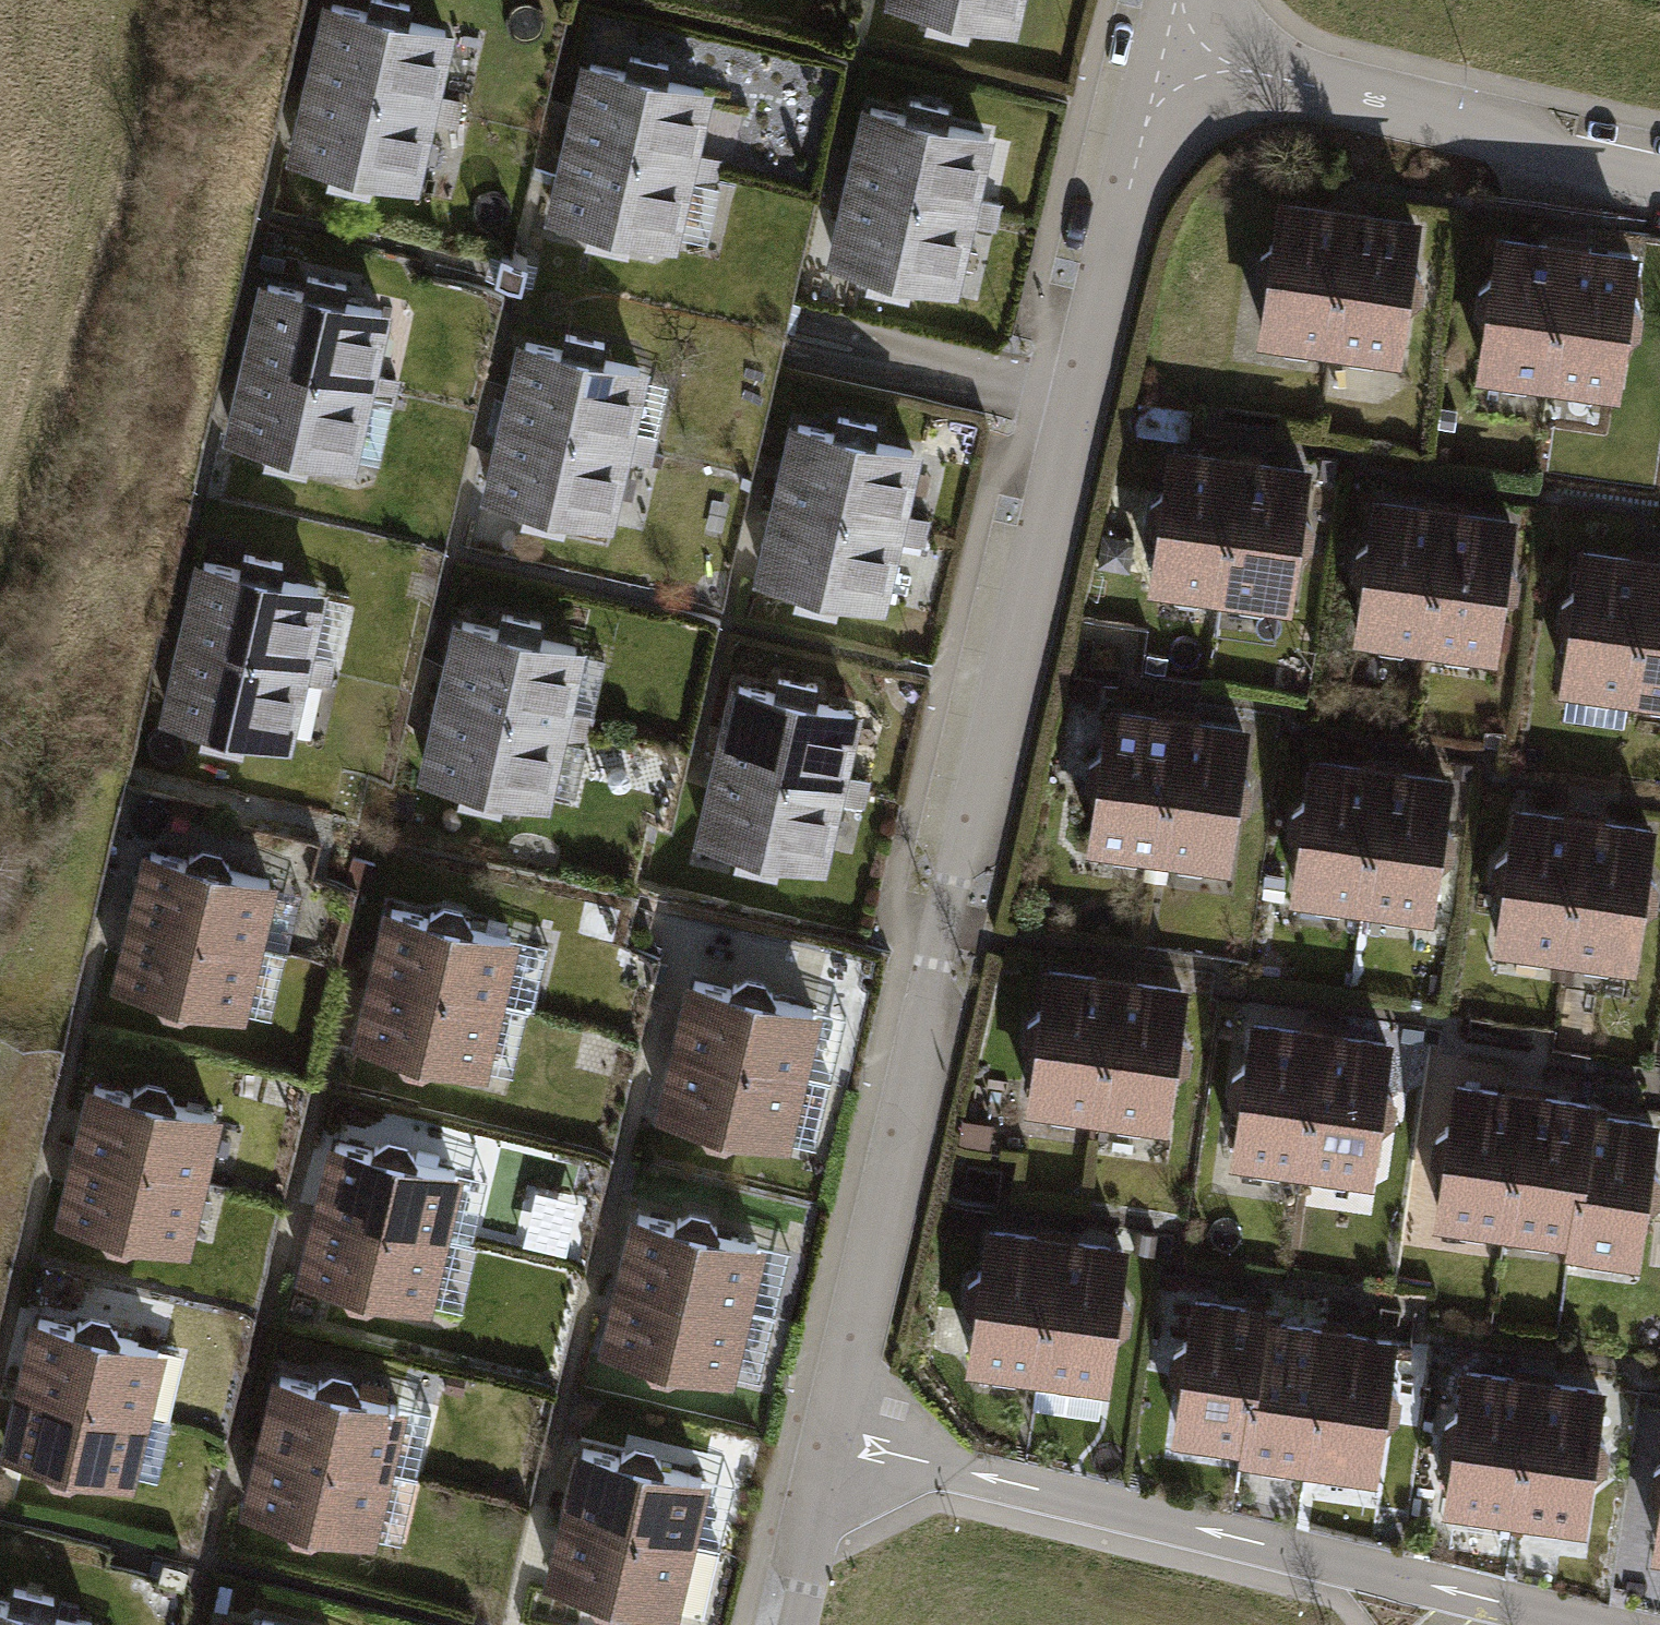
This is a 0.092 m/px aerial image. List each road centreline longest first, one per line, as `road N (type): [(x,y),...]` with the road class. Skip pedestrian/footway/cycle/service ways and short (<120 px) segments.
road 1 (residential): [(1160,59),(835,1440)]
road 2 (residential): [(1614,1624),(835,1440)]
road 3 (residential): [(1659,167),(1372,97),(1160,59)]
road 4 (residential): [(835,1440),(789,1624)]

